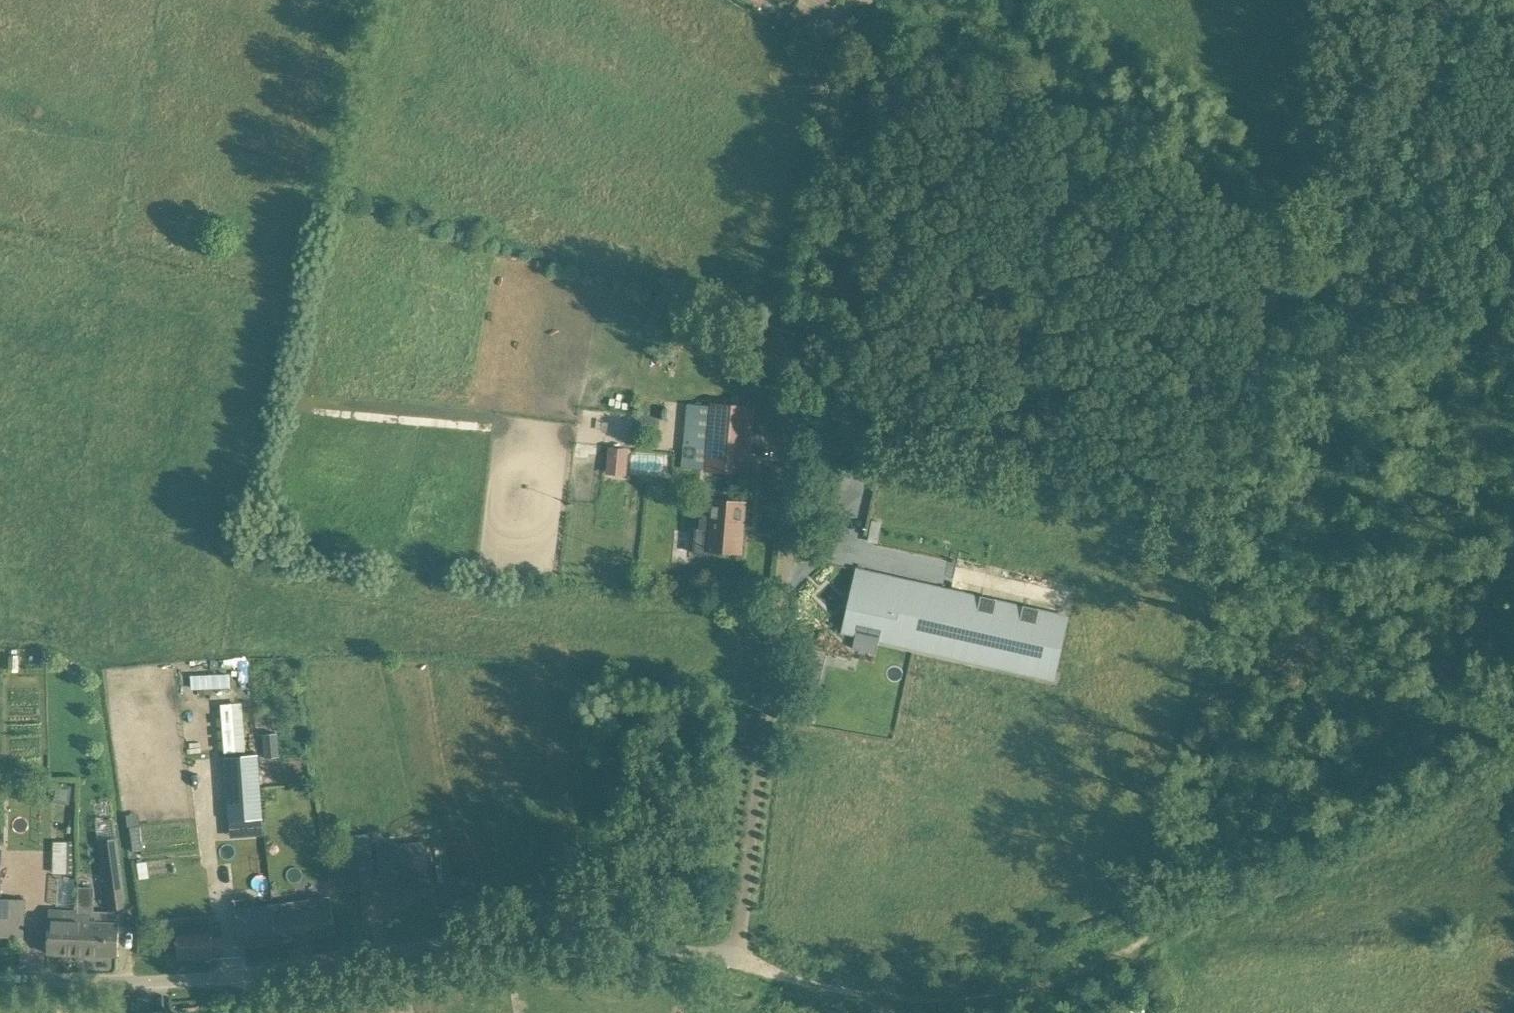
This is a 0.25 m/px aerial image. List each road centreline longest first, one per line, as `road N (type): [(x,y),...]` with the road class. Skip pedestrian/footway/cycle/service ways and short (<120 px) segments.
road 1 (unclassified): [(0,977),(149,981),(256,972),(388,954),(513,923),(558,923),(736,961),(842,0)]
road 2 (track): [(1513,760),(1048,978)]
road 3 (track): [(736,961),(826,988),(867,991),(960,993),(1048,978)]

